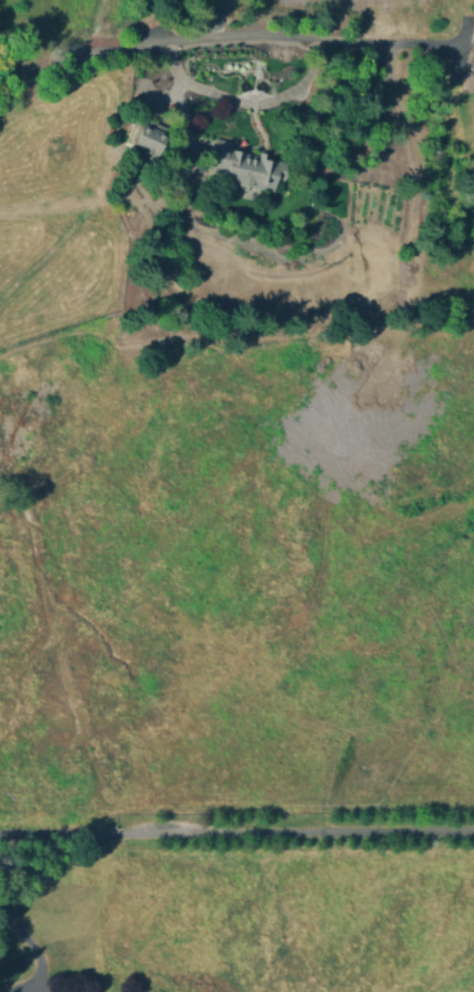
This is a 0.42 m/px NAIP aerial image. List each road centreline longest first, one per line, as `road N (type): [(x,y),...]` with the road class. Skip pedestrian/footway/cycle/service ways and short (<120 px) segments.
road 1 (residential): [(473,832),(0,832)]
road 2 (residential): [(0,98),(77,63),(186,38),(453,45)]

